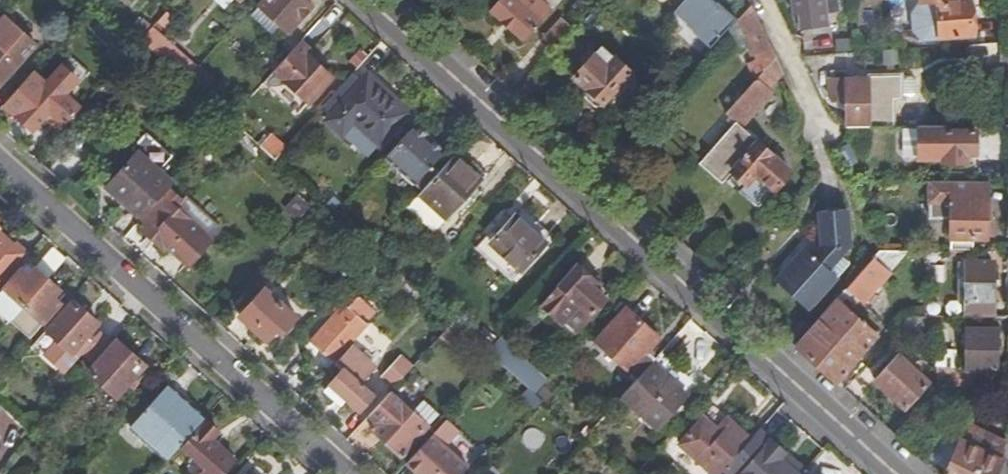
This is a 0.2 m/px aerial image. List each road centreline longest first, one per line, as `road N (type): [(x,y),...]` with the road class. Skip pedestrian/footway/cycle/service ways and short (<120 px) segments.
road 1 (tertiary): [(370,0),(897,473)]
road 2 (residential): [(0,171),(340,473)]
road 3 (residential): [(821,127),(766,0)]

